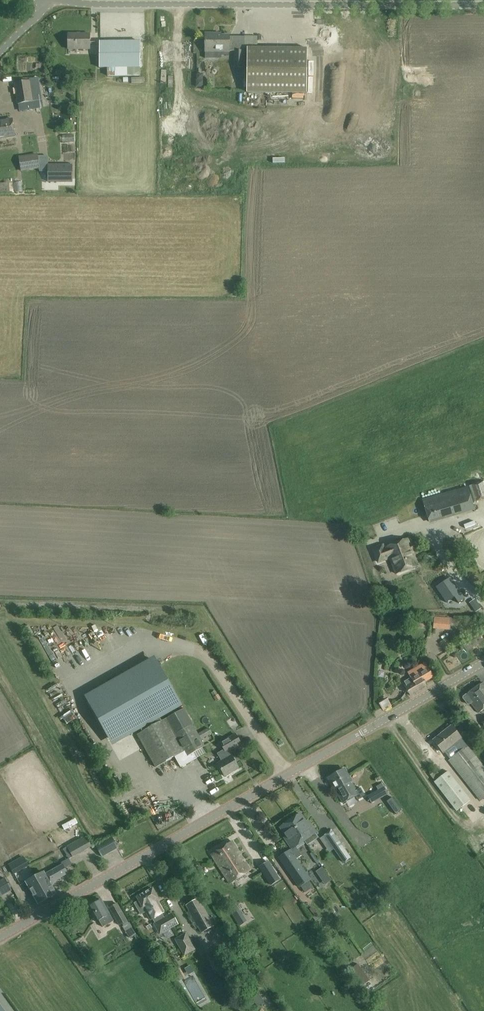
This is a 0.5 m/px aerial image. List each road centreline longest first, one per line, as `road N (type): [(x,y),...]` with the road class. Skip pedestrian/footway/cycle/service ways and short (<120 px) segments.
road 1 (tertiary): [(0,938),(483,662)]
road 2 (unclassified): [(483,6),(47,1)]

